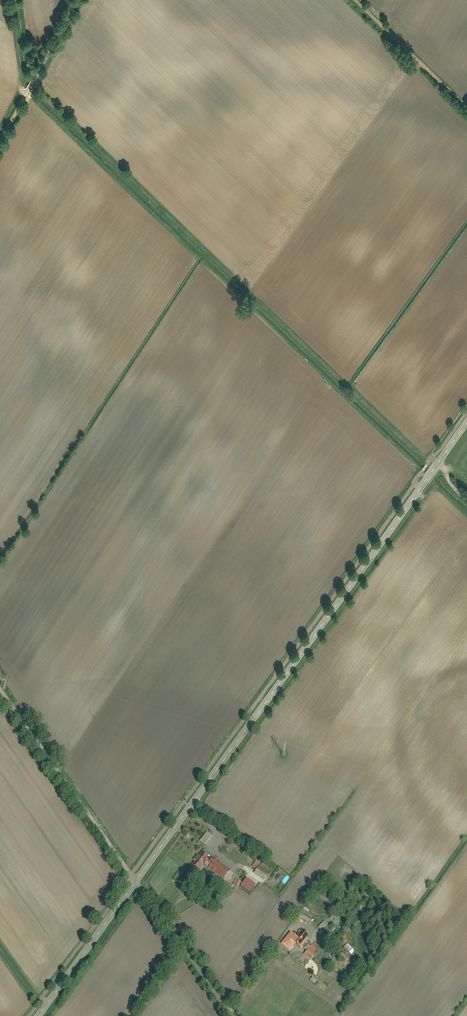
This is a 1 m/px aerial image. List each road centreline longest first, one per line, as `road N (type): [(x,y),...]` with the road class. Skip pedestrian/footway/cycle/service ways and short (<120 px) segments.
road 1 (secondary): [(135,882),(466,423)]
road 2 (residential): [(135,882),(0,689)]
road 3 (secondary): [(38,1015),(135,882)]
road 4 (residential): [(230,1015),(135,882)]
road 5 (unclassified): [(78,0),(0,143)]

